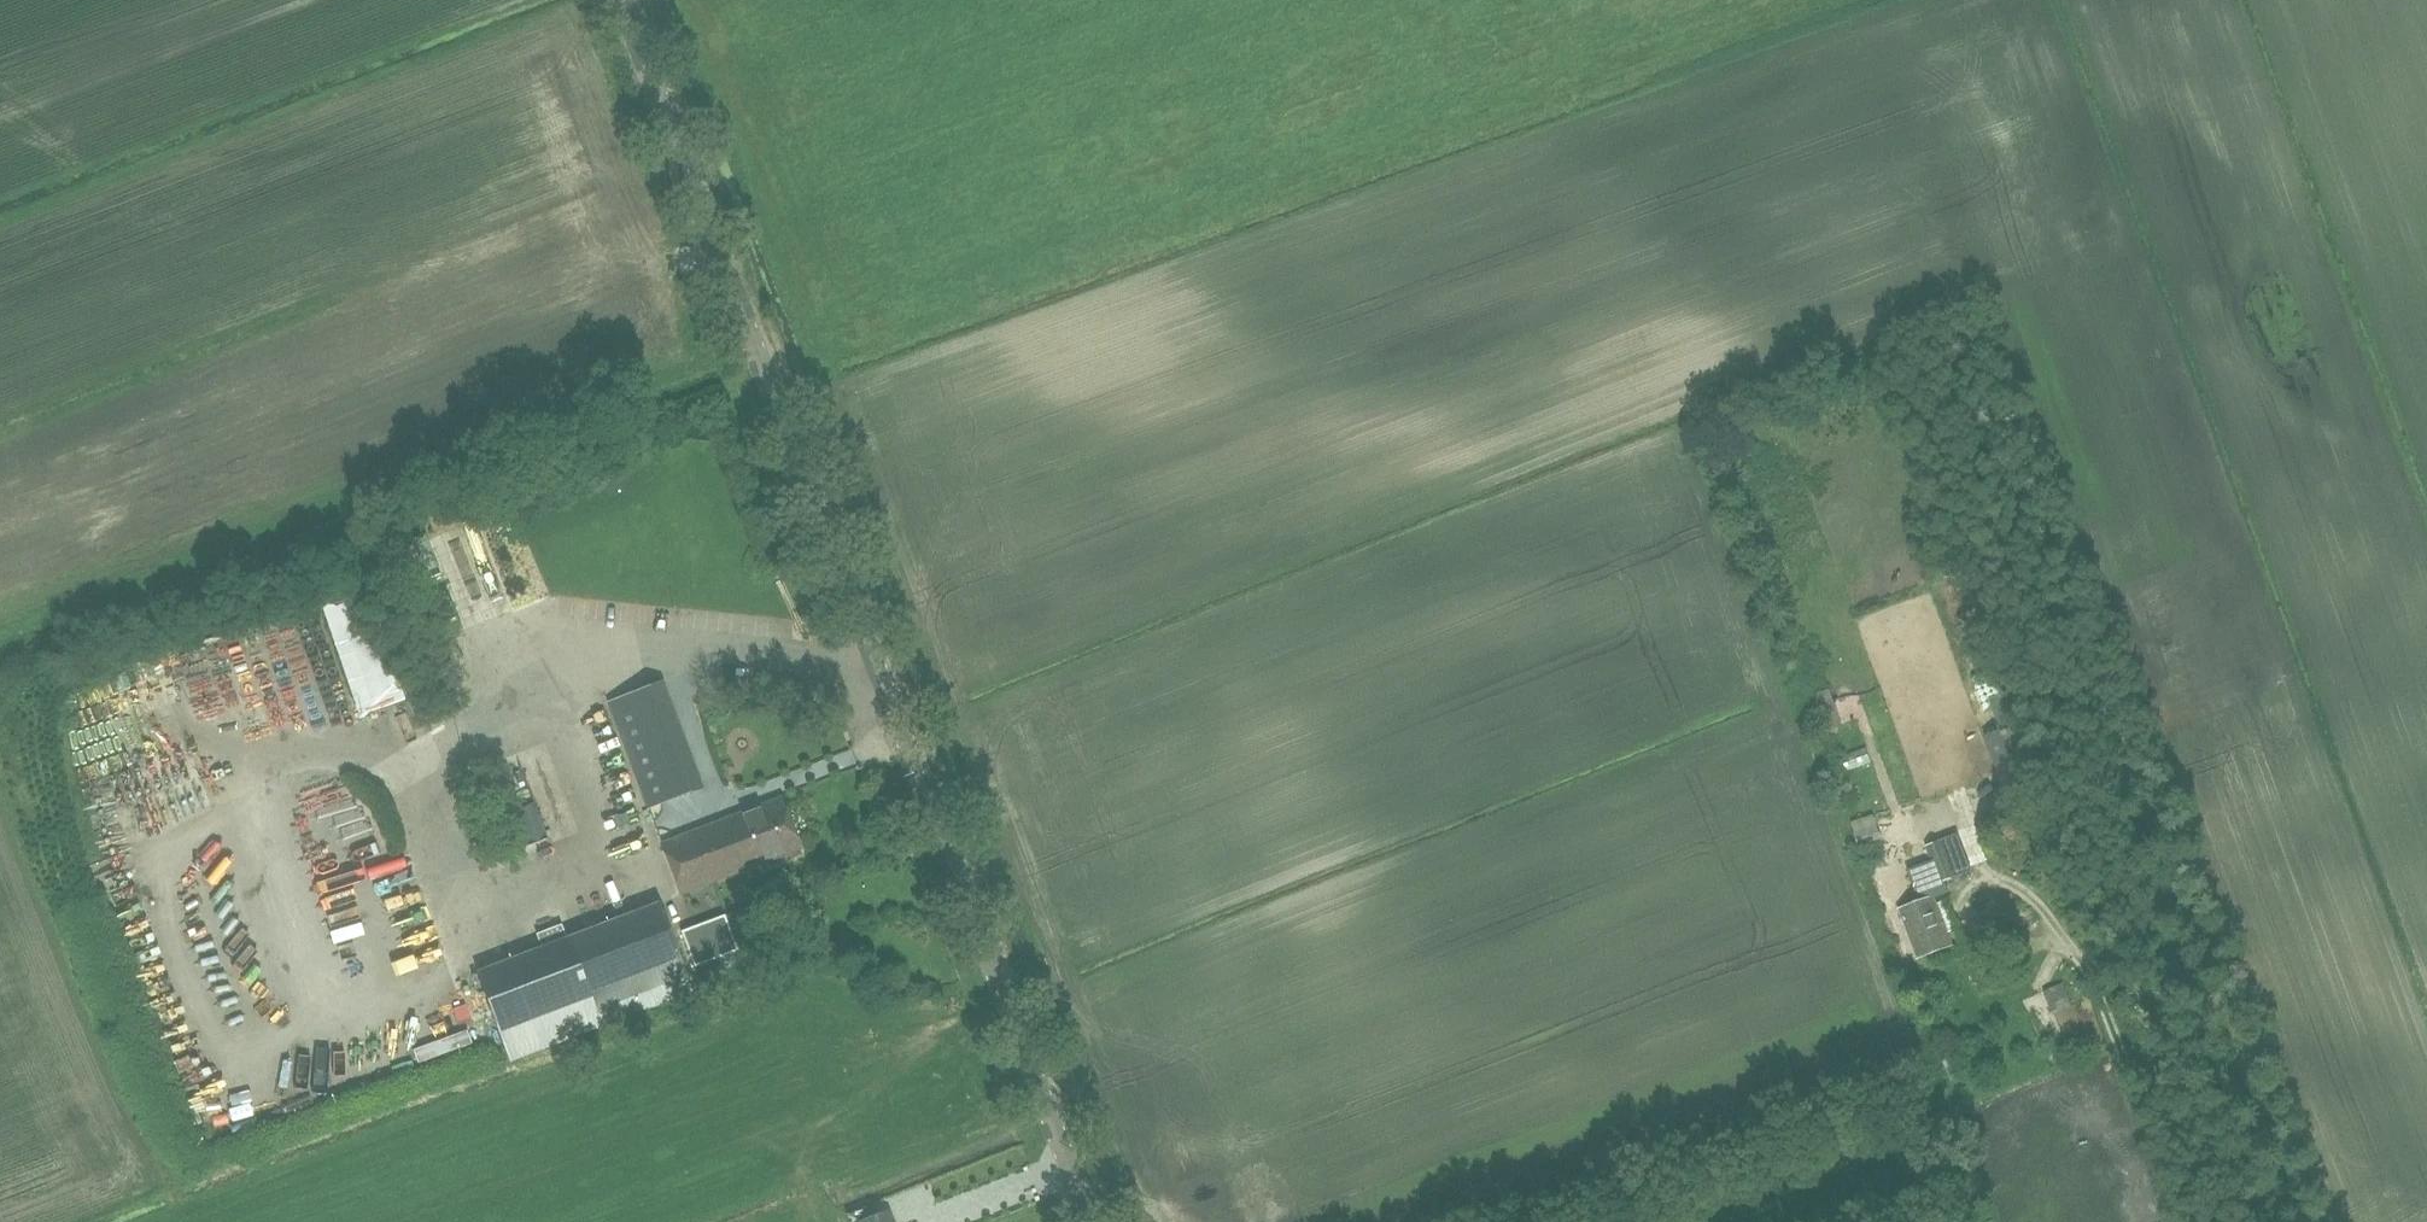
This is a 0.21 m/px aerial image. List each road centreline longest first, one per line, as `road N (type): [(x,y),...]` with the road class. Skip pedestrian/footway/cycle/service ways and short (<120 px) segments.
road 1 (unclassified): [(1091,1221),(620,0)]

